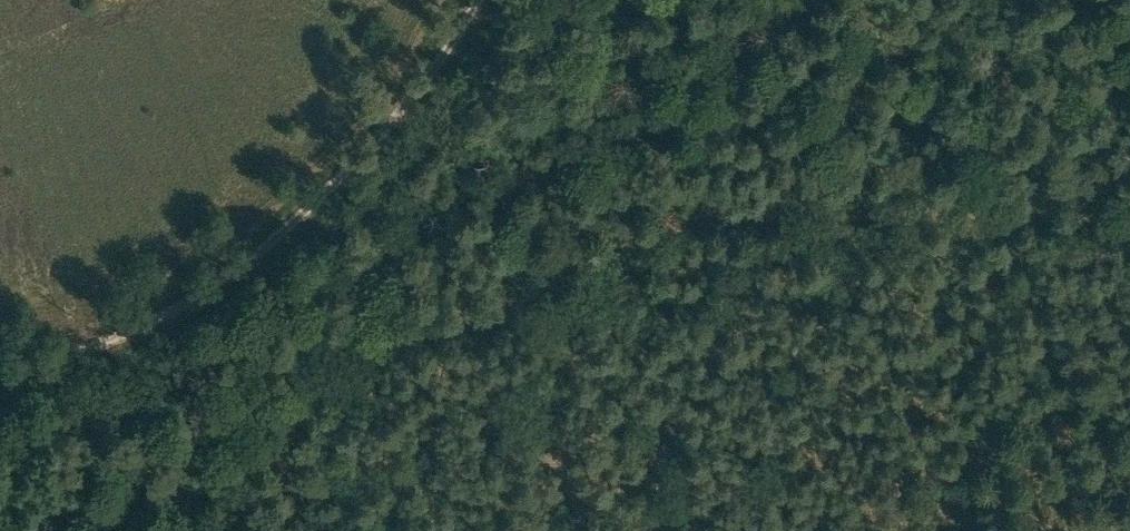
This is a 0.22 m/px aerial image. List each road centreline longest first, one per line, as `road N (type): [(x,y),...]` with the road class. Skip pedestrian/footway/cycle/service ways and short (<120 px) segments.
road 1 (track): [(295,413),(507,311),(665,211),(695,202),(1129,214)]
road 2 (track): [(213,286),(331,186),(455,38),(473,0)]
road 3 (track): [(0,370),(90,347),(213,286)]
road 4 (track): [(295,413),(241,450),(162,530)]

